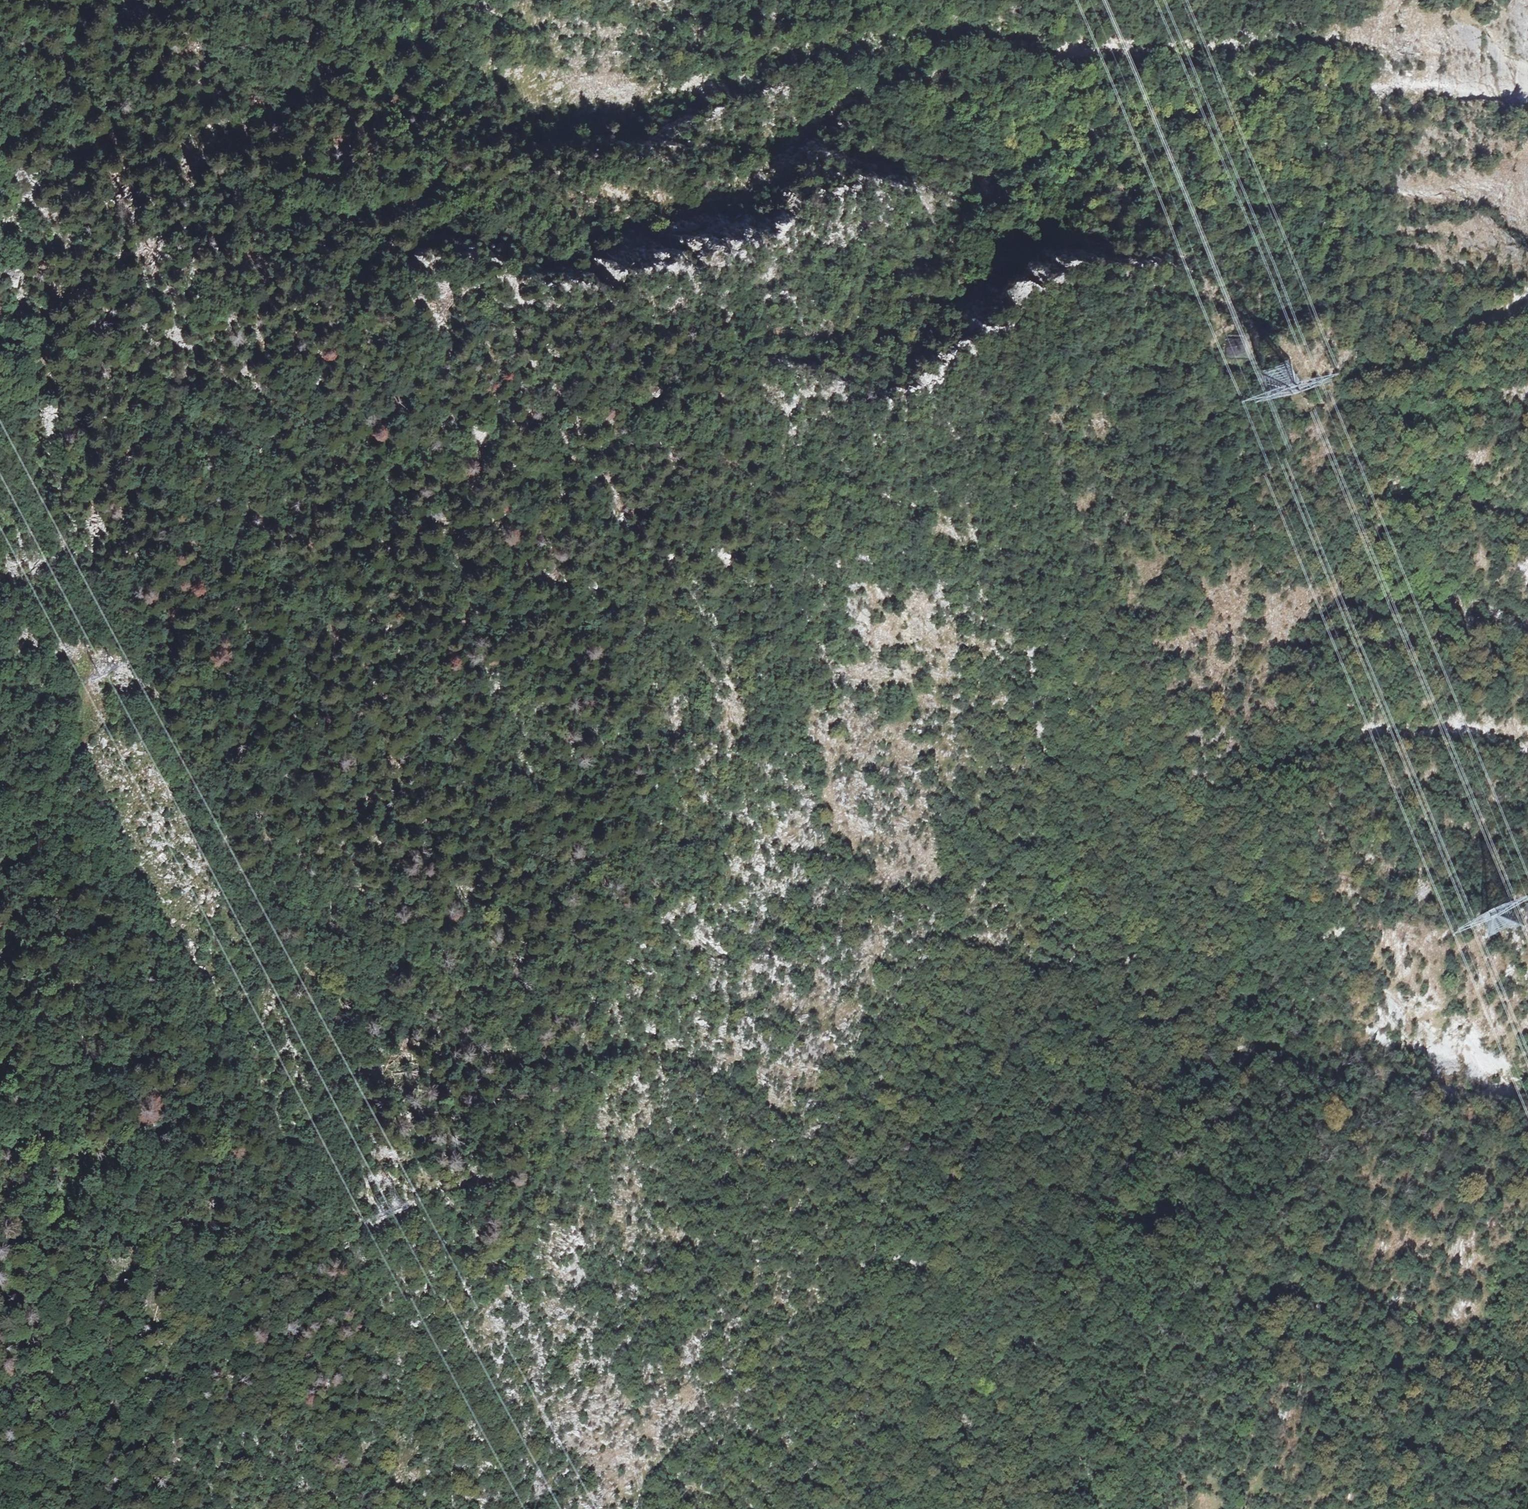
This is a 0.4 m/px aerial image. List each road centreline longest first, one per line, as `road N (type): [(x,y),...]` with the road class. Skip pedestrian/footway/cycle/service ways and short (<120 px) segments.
road 1 (track): [(0,872),(79,734),(83,668)]

